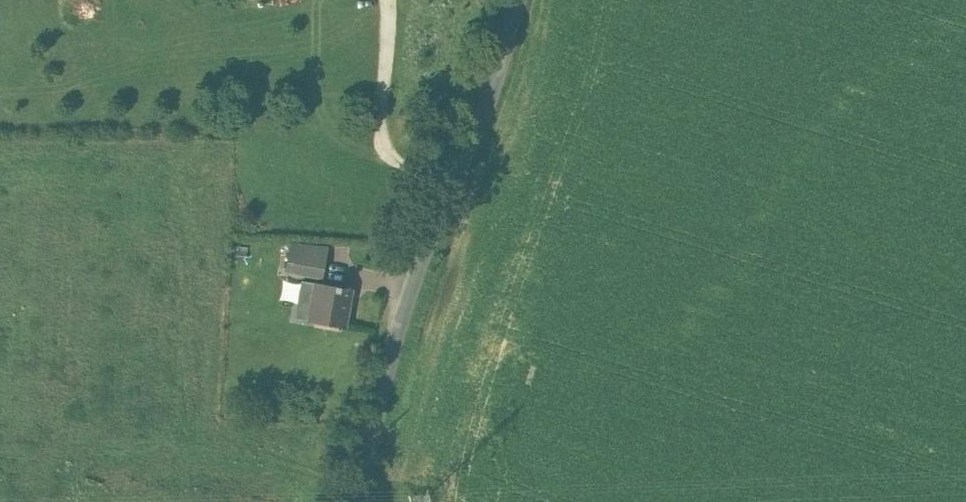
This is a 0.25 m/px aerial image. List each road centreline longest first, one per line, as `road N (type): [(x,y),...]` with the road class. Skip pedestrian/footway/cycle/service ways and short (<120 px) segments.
road 1 (unclassified): [(366,501),(408,292),(501,70),(517,0)]

